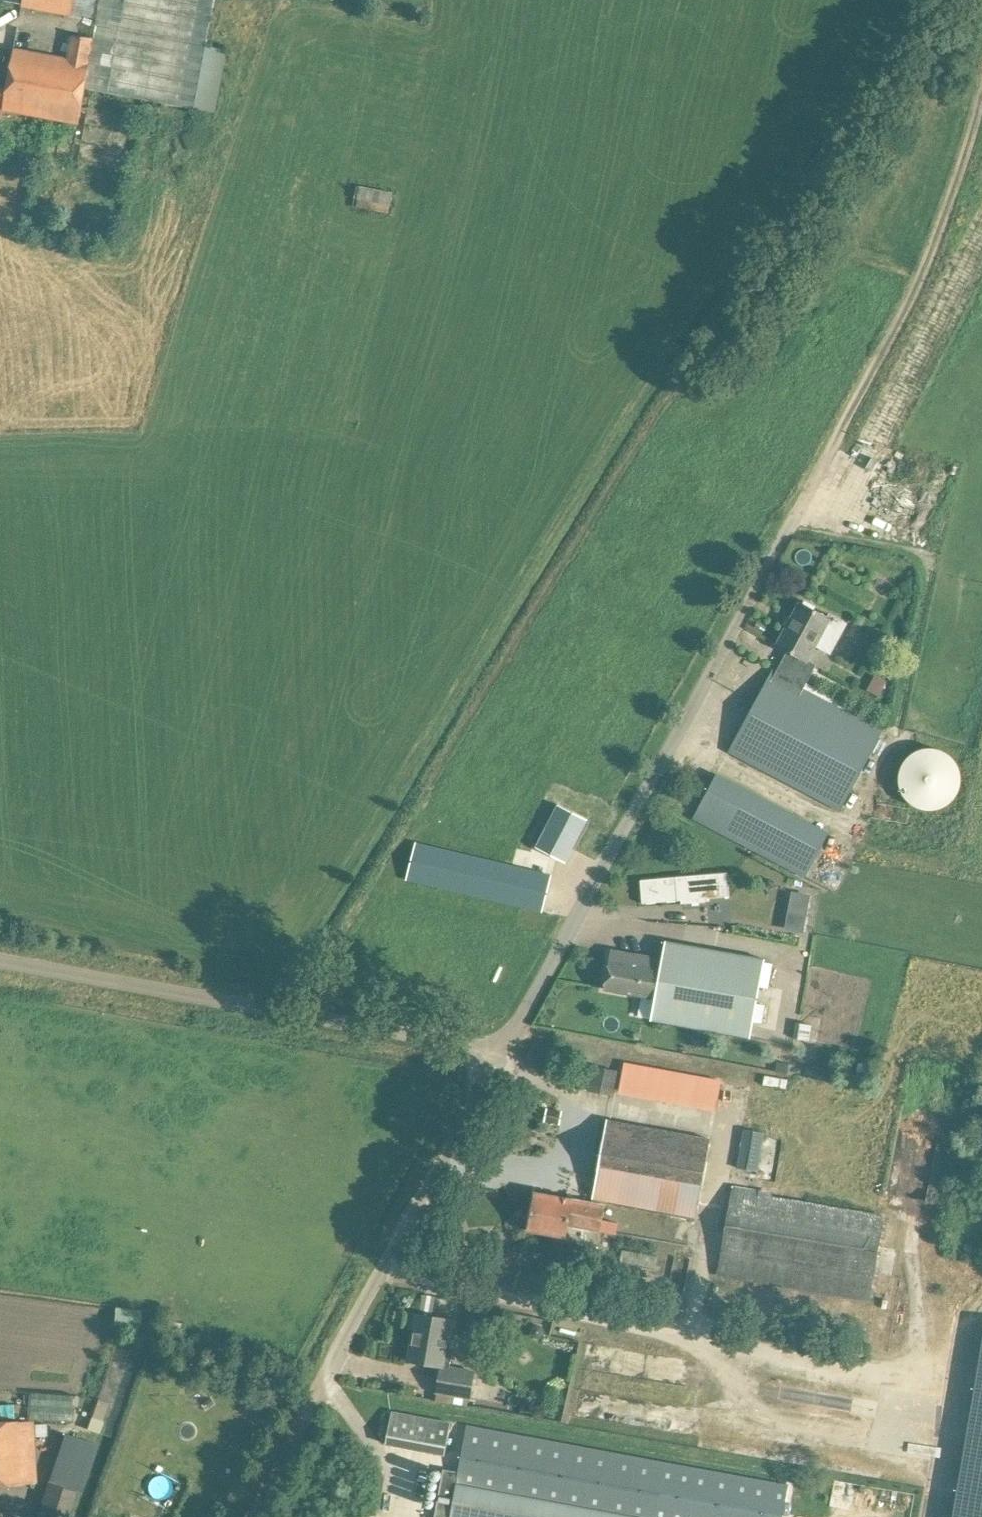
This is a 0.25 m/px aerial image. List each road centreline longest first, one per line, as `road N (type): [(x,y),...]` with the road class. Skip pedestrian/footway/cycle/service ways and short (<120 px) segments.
road 1 (unclassified): [(500,1055),(796,513)]
road 2 (unclassified): [(500,1055),(0,964)]
road 3 (unclassified): [(302,1411),(500,1055)]

